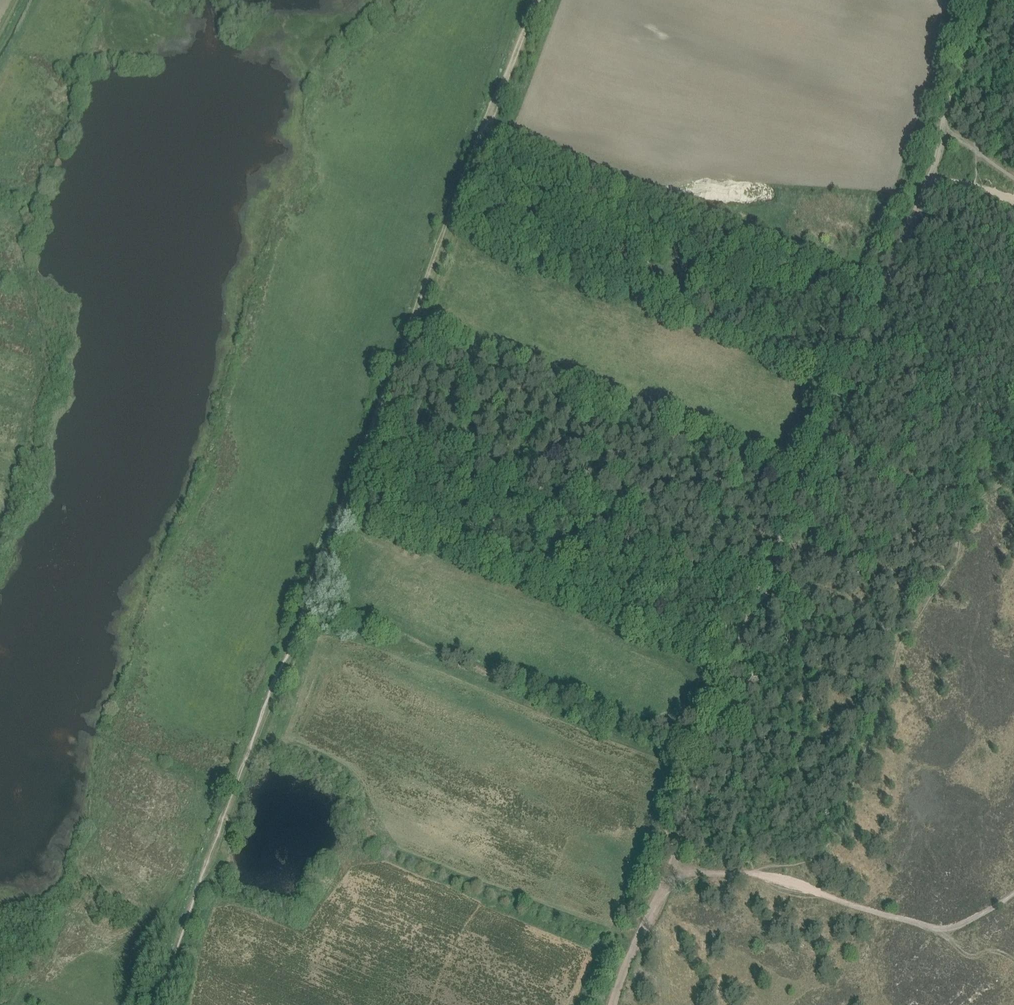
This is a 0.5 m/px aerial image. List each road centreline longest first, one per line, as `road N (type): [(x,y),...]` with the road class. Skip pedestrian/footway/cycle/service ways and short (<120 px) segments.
road 1 (track): [(153,1004),(536,0)]
road 2 (track): [(668,872),(790,879),(838,902),(937,930),(1013,893)]

